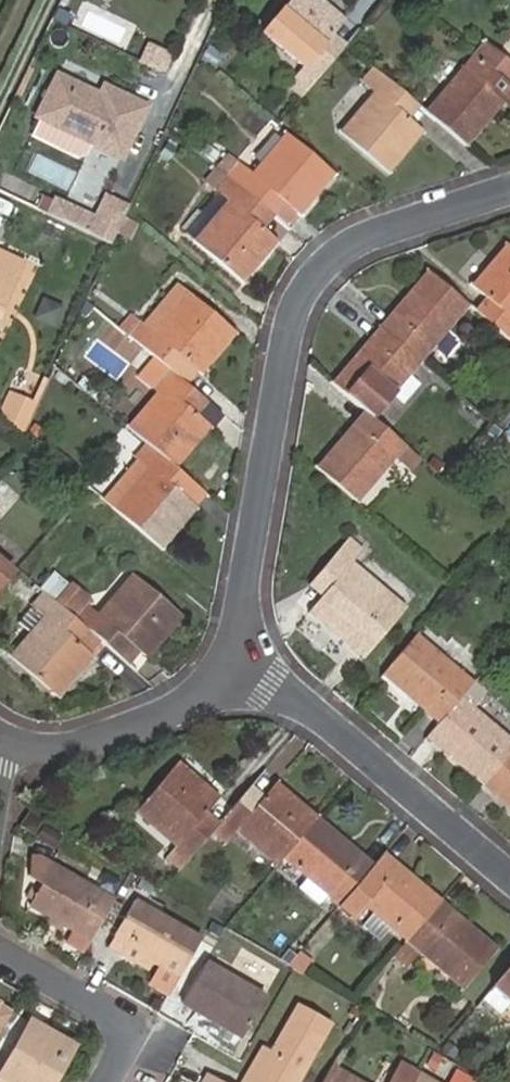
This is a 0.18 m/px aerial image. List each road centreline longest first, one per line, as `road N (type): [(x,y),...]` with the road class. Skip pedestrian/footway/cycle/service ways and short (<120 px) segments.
road 1 (residential): [(509,188),(353,240),(315,279),(291,335),(241,650)]
road 2 (residential): [(241,650),(509,870)]
road 3 (residential): [(241,650),(206,692),(159,714),(86,738),(7,743)]
road 4 (residential): [(0,955),(122,1020),(127,1050),(108,1081)]

